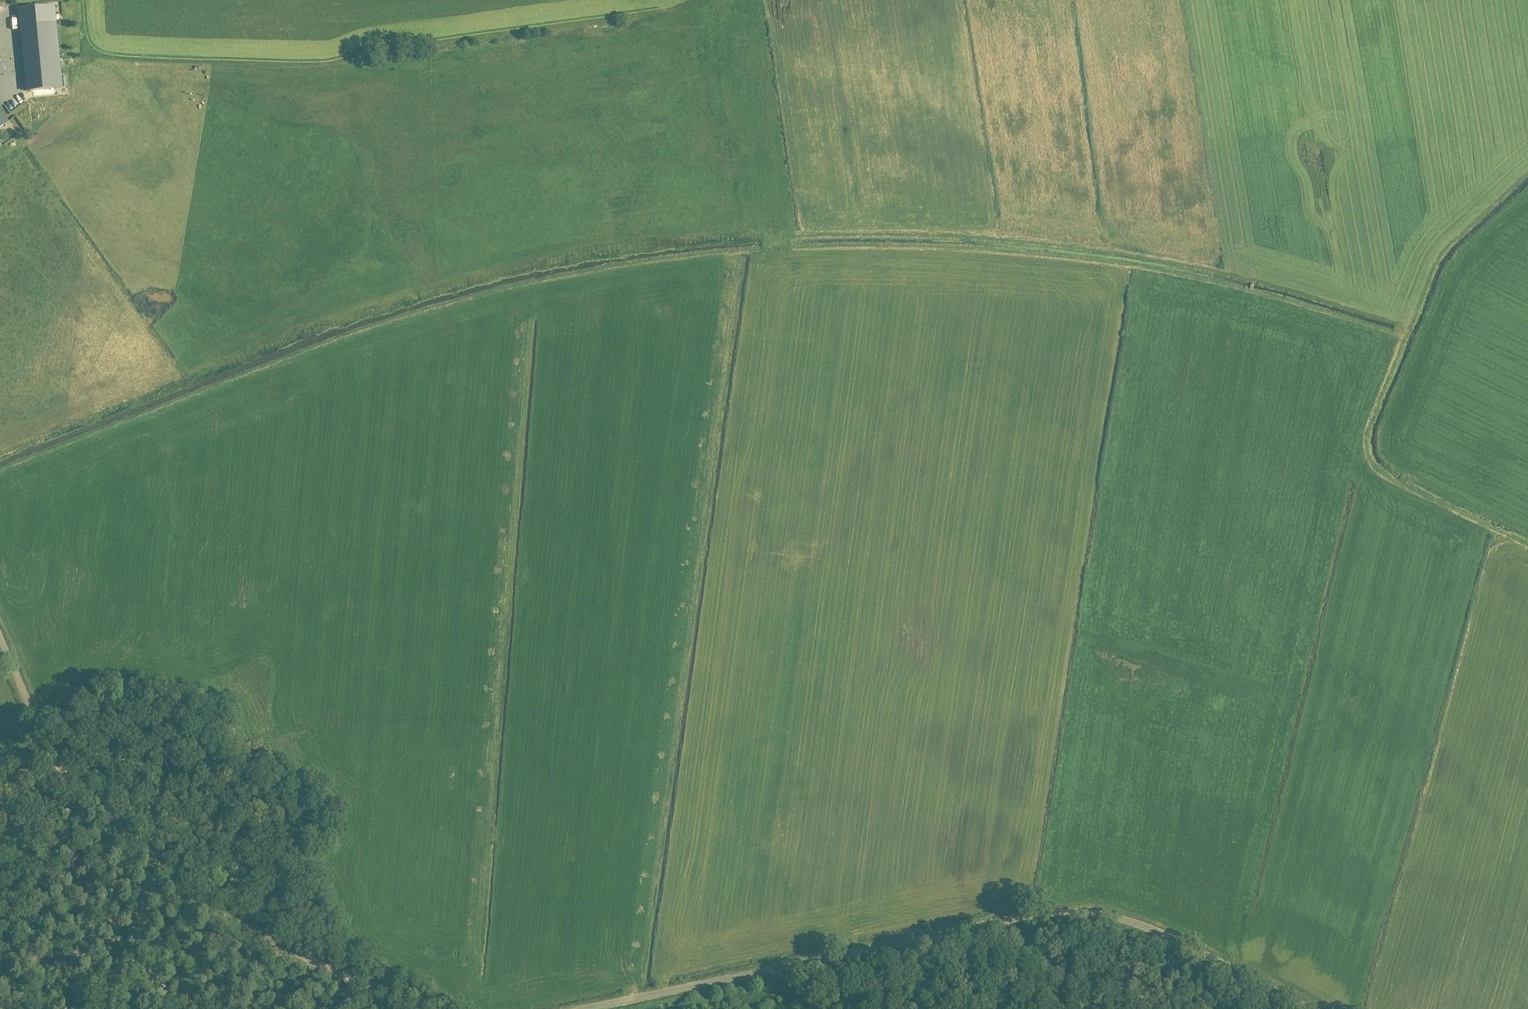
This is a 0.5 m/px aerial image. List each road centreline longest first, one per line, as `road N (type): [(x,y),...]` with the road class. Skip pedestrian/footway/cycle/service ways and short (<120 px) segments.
road 1 (unclassified): [(576,1008),(1005,919),(1066,913),(1144,923),(1308,1008)]
road 2 (unclassified): [(54,762),(213,912),(414,1008)]
road 3 (unclassified): [(54,762),(0,639)]

